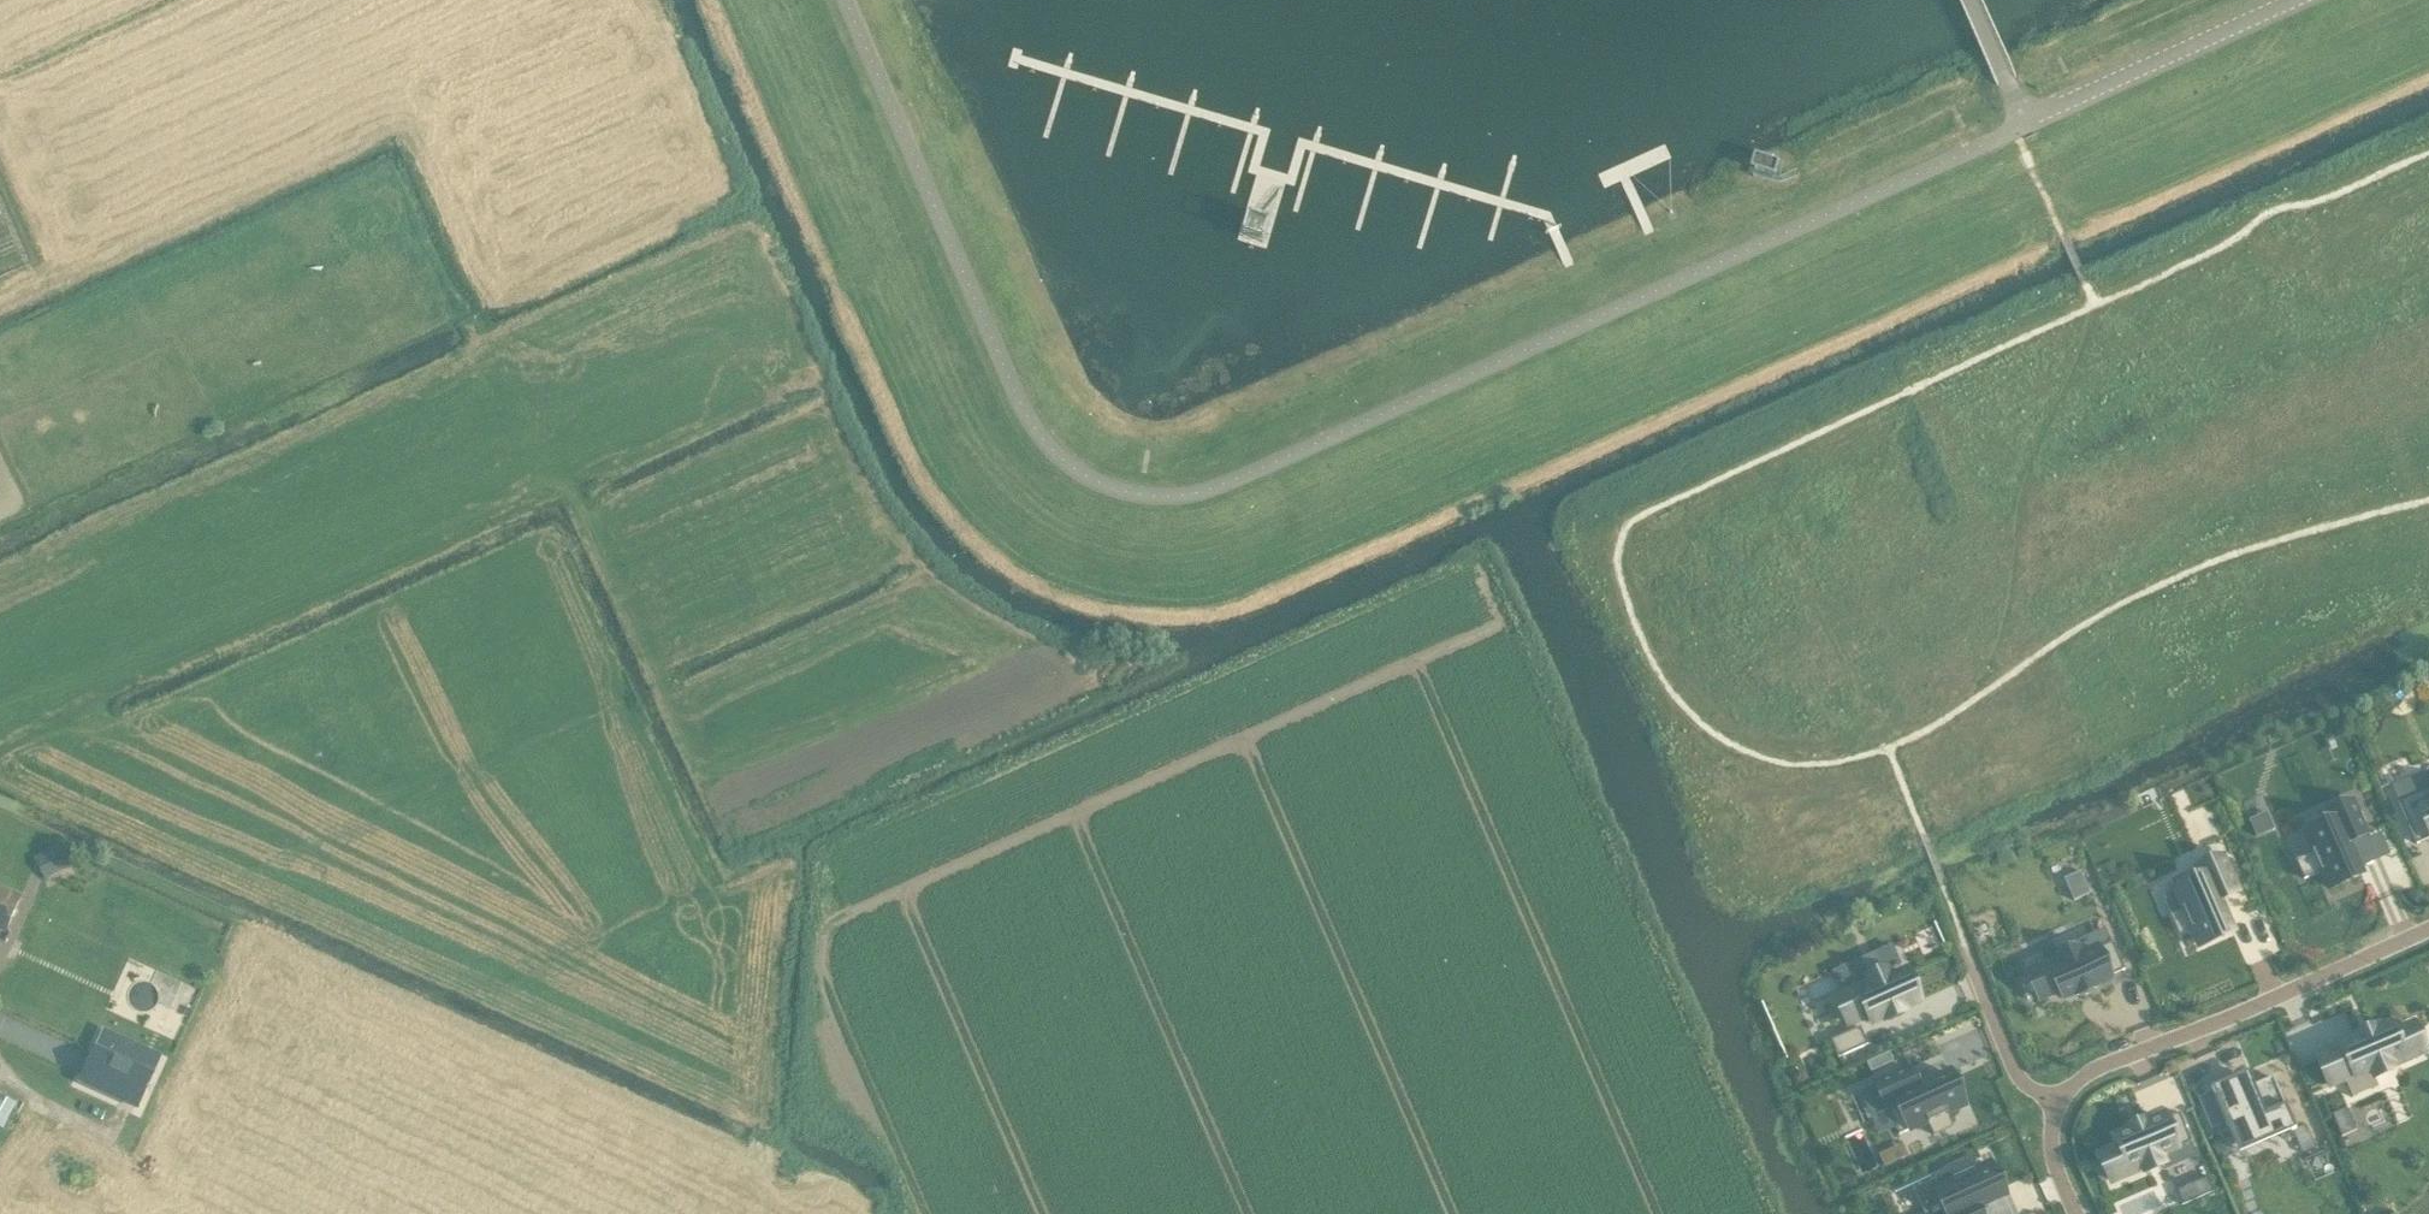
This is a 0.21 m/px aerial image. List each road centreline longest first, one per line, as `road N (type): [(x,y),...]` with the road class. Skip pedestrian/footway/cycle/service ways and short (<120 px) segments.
road 1 (residential): [(2428,929),(2100,1067),(2051,1100)]
road 2 (residential): [(2051,1100),(2012,1065),(1967,950)]

